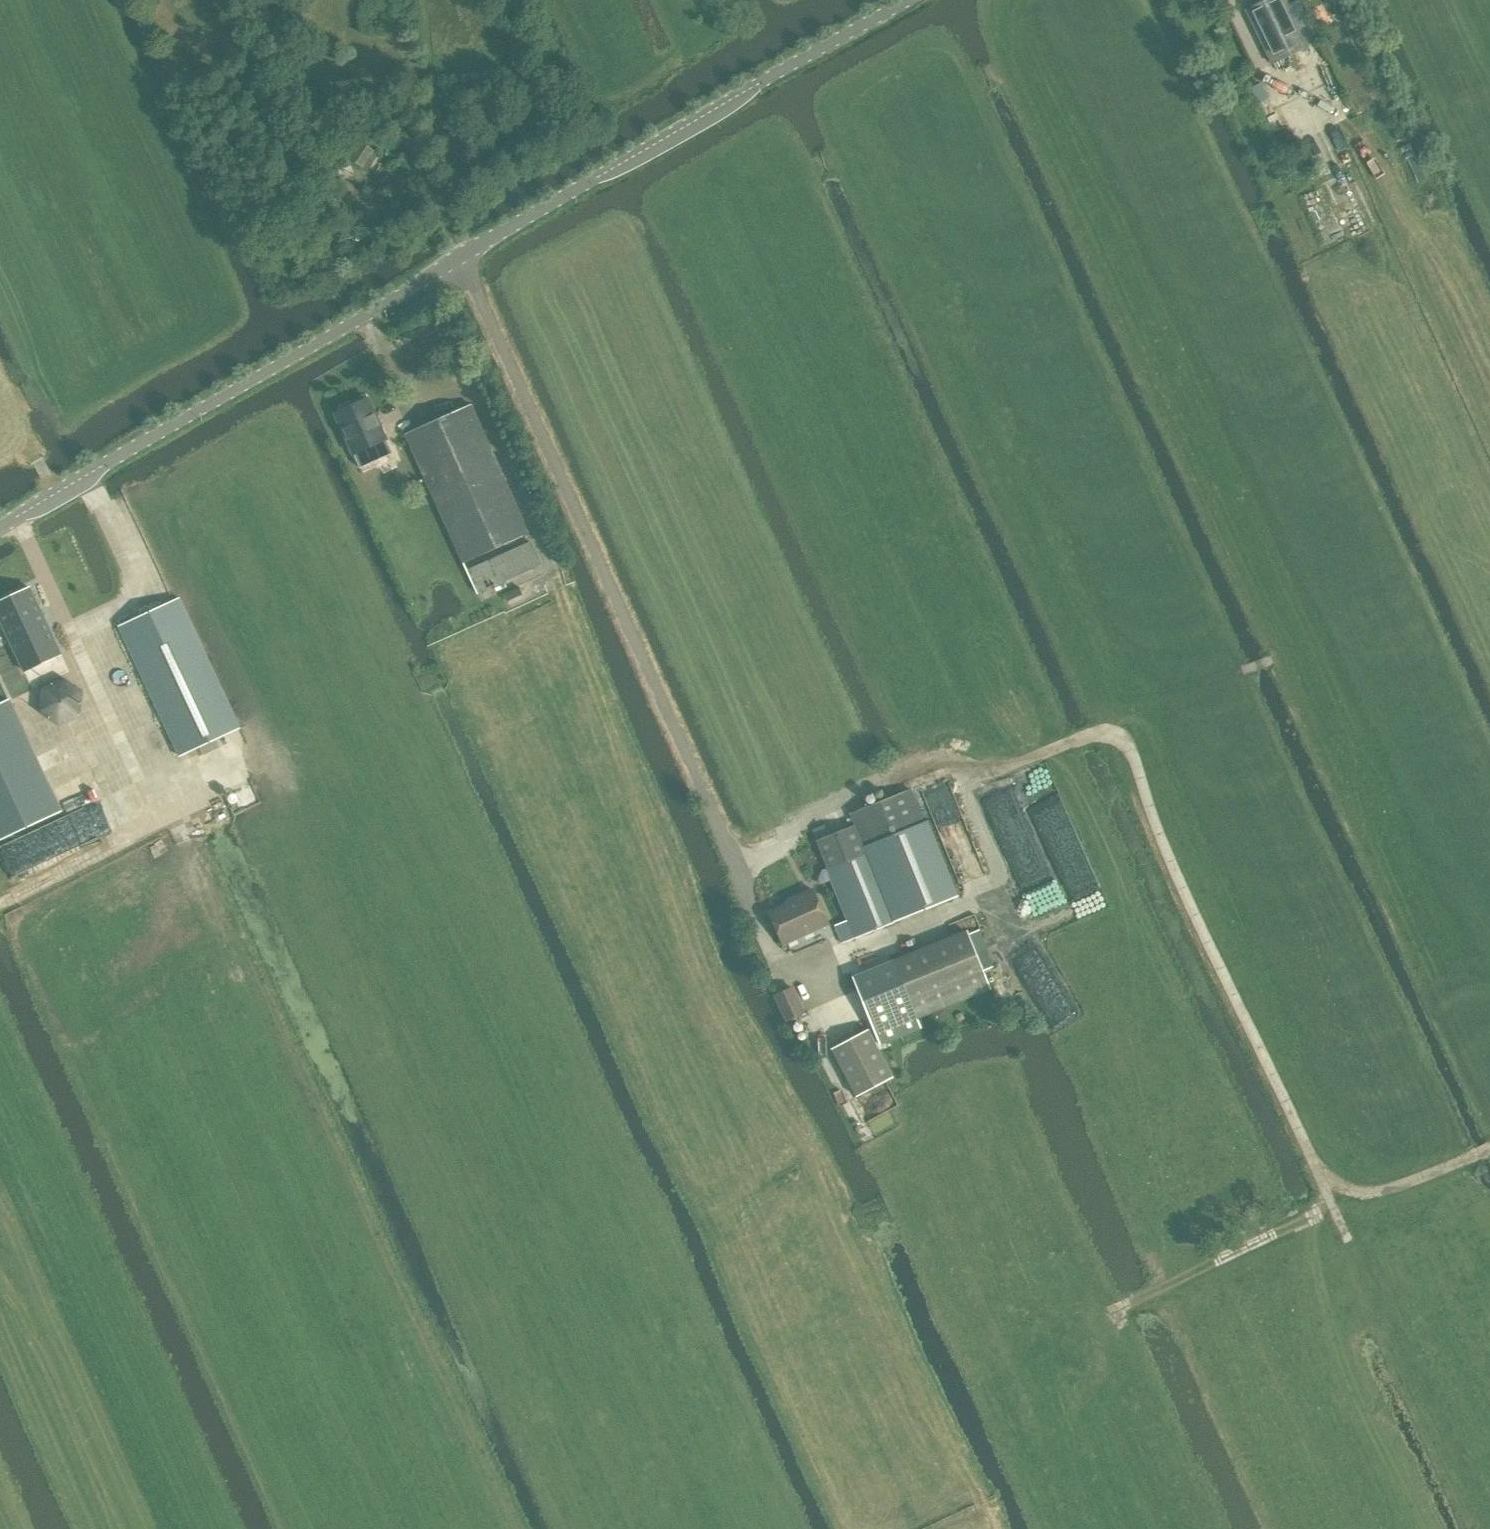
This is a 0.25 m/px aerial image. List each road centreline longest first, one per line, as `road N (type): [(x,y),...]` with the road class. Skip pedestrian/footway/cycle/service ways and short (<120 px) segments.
road 1 (unclassified): [(0,526),(909,0)]
road 2 (track): [(1489,1151),(1380,1190),(1325,1176),(1183,892),(1124,740),(1097,735),(989,773),(930,765)]
road 3 (track): [(165,790),(506,1528)]

